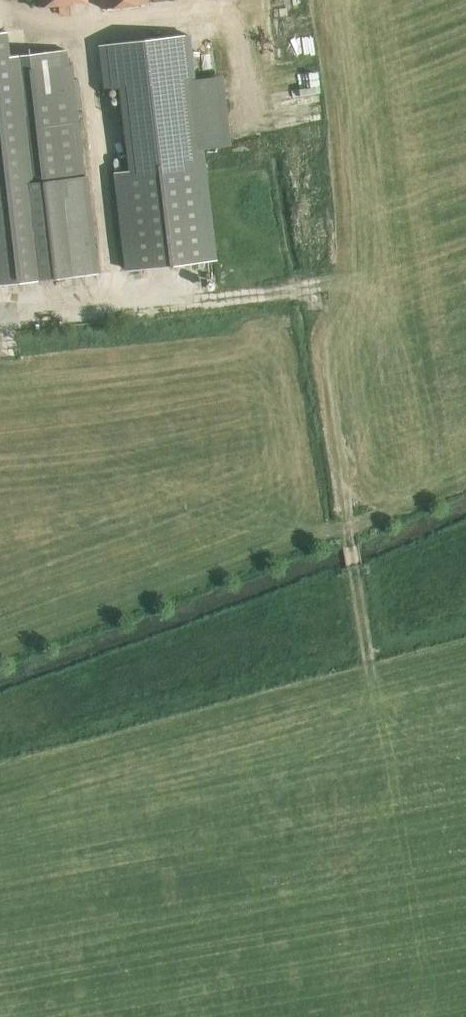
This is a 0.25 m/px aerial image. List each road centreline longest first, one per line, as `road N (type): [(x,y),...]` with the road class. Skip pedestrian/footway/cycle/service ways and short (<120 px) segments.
road 1 (track): [(0,13),(71,25),(202,0)]

